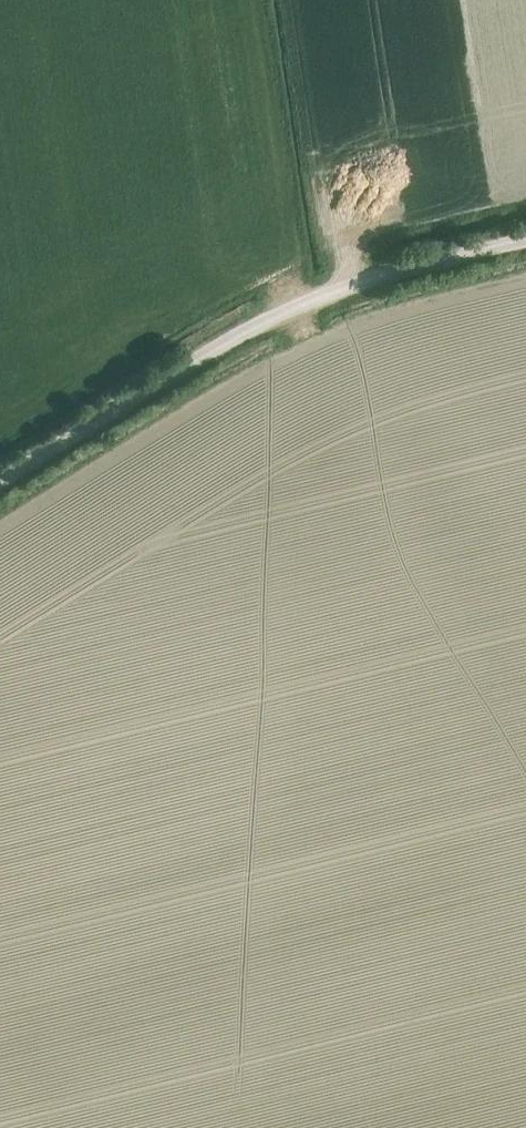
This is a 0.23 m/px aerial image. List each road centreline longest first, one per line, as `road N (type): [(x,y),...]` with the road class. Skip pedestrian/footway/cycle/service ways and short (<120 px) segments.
road 1 (unclassified): [(0,483),(243,337),(398,281),(525,247)]

